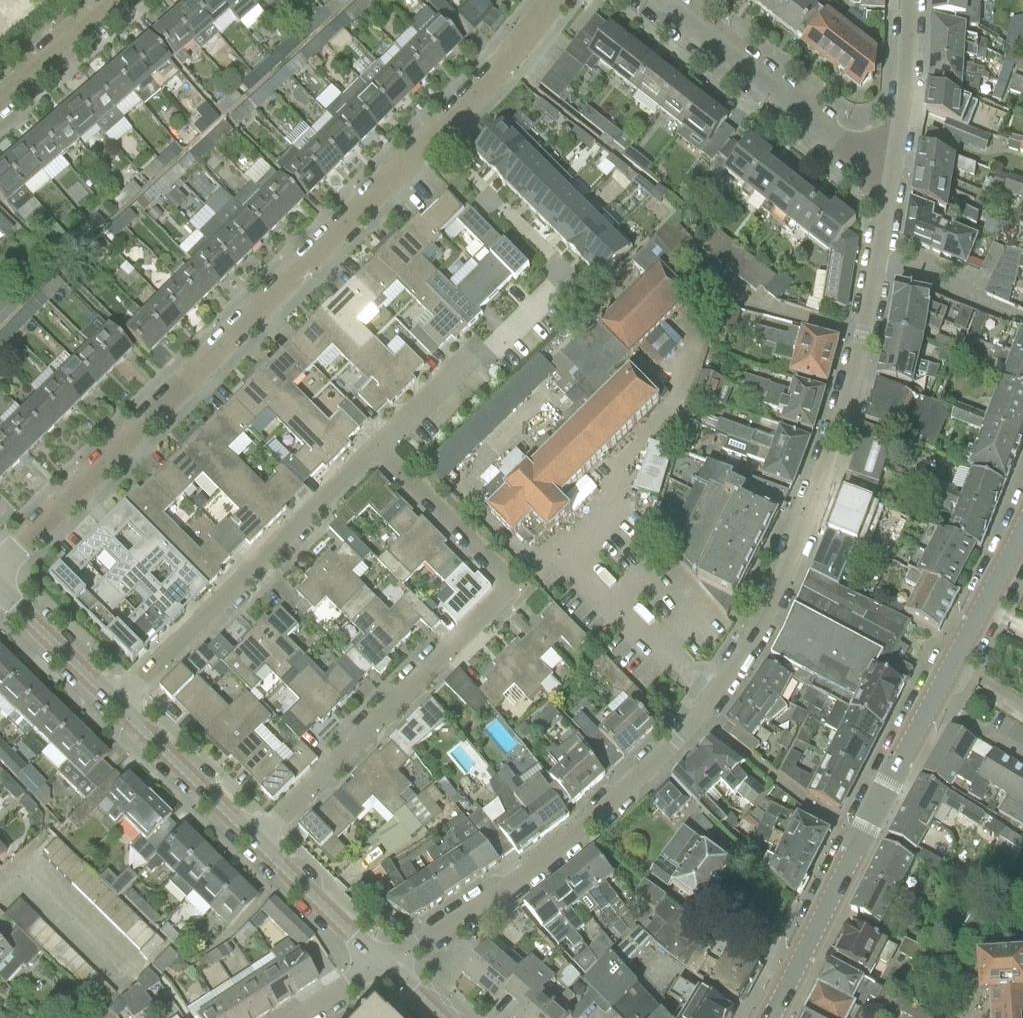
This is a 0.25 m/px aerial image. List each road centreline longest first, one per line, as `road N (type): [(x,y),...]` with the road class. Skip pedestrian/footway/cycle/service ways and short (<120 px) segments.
road 1 (residential): [(382,967),(573,841),(698,717),(787,569),(840,440),(876,266)]
road 2 (residential): [(0,565),(425,142),(552,0)]
road 3 (tertiary): [(772,1017),(1022,524)]
road 4 (residential): [(258,843),(502,597),(502,575),(375,449)]
road 5 (residential): [(116,707),(375,449)]
road 6 (residential): [(892,165),(841,154),(650,0)]
road 7 (residential): [(375,449),(535,306)]
road 8 (tertiary): [(258,843),(116,707)]
road 9 (tertiary): [(382,967),(258,843)]
road 10 (residential): [(892,165),(905,0)]
road 11 (tertiary): [(116,707),(0,592)]
road 12 (residential): [(1022,325),(876,266)]
road 13 (residential): [(0,98),(111,0)]

